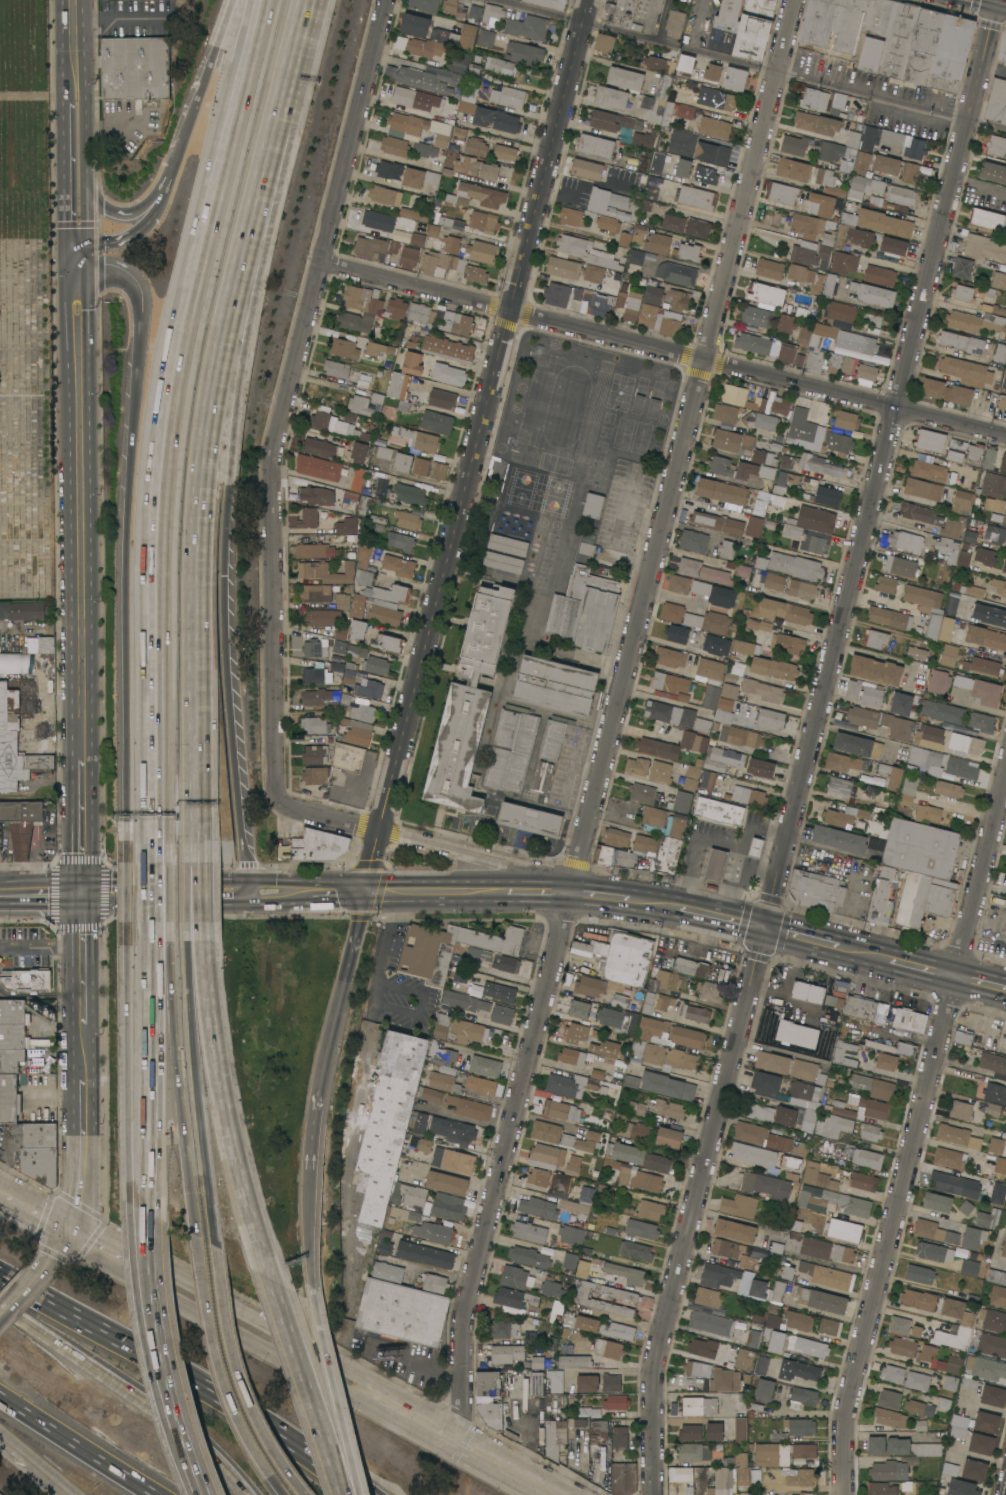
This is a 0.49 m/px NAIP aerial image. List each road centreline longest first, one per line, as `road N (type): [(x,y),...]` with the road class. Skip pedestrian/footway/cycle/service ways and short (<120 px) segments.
road 1 (residential): [(996,0),(654,1369),(655,1494)]
road 2 (residential): [(795,0),(477,1259),(462,1330),(460,1439)]
road 3 (tertiary): [(583,22),(367,892)]
road 4 (motorway): [(263,0),(184,326),(161,474),(161,863)]
road 5 (residential): [(389,0),(272,457),(279,798)]
road 6 (residential): [(1005,771),(844,1417),(844,1494)]
road 7 (residential): [(322,262),(1005,435)]
road 8 (motorway): [(247,891),(226,543),(257,207)]
road 9 (motorway): [(199,861),(200,516),(222,360),(257,207)]
road 10 (motorway): [(78,254),(111,263),(144,297),(129,521),(128,860)]
road 11 (secondary): [(83,760),(78,254)]
road 12 (secondary): [(192,1292),(560,1494)]
road 13 (motorway): [(266,1275),(226,1122),(201,938)]
road 14 (motorway): [(161,924),(195,1235)]
road 15 (motorway): [(216,1247),(199,1093),(201,938)]
road 16 (motorway): [(128,921),(142,1214)]
road 17 (motorway): [(161,924),(152,1214)]
road 18 (motorway): [(195,1235),(223,1390),(283,1494)]
road 19 (motorway): [(367,1494),(133,1347)]
road 20 (motorway): [(245,1491),(205,1451),(29,1327)]
road 21 (motorway): [(307,1152),(367,892)]
road 22 (motorway): [(304,1494),(241,1382),(216,1247)]
road 23 (motorway): [(257,207),(310,0)]
road 24 (motorway): [(0,1396),(158,1494)]
road 25 (motorway): [(335,1441),(266,1275)]
road 26 (residential): [(536,892),(500,864),(380,830)]
road 27 (secondary): [(247,891),(84,892)]
road 28 (motorway): [(154,1271),(186,1426)]
road 29 (secondary): [(84,1079),(72,1227)]
road 30 (motorway): [(335,1441),(310,1296)]
road 31 (motorway): [(310,1296),(307,1152)]
road 32 (secondary): [(504,892),(367,892)]
road 33 (secondary): [(72,1227),(192,1292)]
road 34 (secondary): [(84,892),(84,1026)]
road 35 (secondary): [(84,892),(83,760)]
road 36 (motorway): [(231,0),(186,124)]

